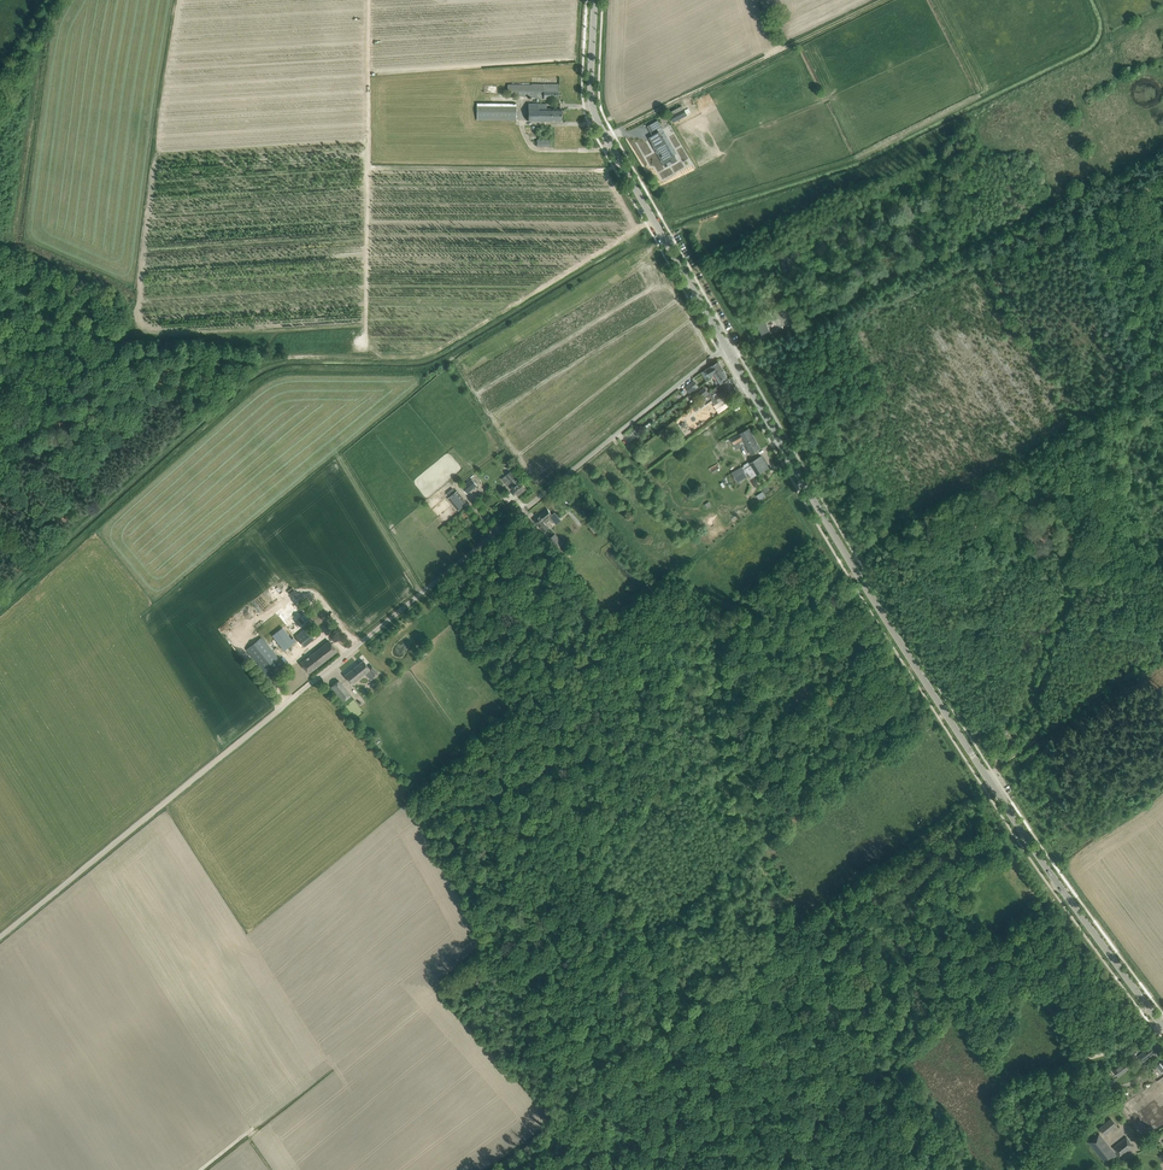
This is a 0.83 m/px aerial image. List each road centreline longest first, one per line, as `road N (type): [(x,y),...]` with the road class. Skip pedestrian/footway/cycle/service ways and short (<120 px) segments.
road 1 (tertiary): [(1162,1026),(972,755),(727,348)]
road 2 (unclassified): [(276,712),(727,348)]
road 3 (tertiary): [(727,348),(594,113),(595,0)]
road 4 (track): [(276,712),(0,937)]

